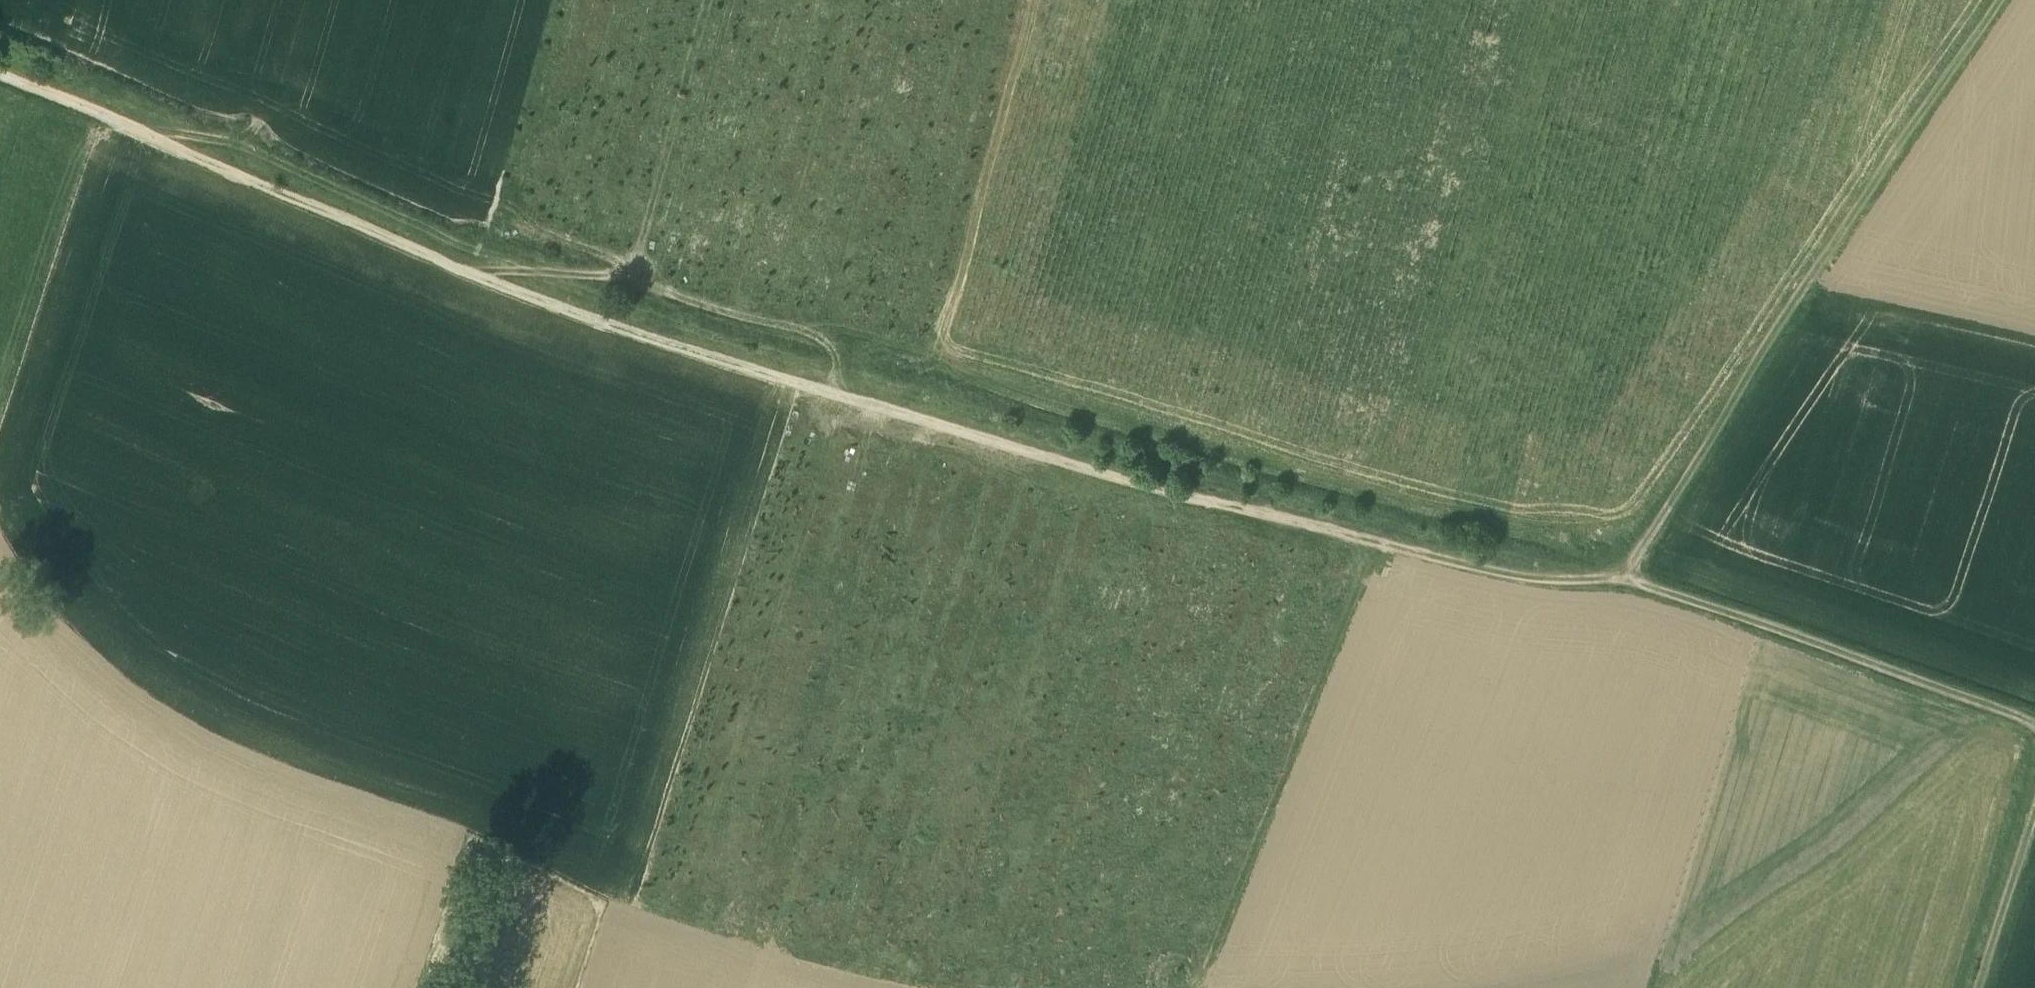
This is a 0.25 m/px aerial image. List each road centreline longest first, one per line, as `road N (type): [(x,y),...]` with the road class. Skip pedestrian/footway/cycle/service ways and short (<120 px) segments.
road 1 (track): [(1621,571),(1551,575),(1492,566),(831,393),(572,310),(0,71)]
road 2 (track): [(2000,0),(1621,571)]
road 3 (track): [(2034,725),(2011,705),(1621,571)]
road 4 (track): [(1975,987),(2034,805)]

